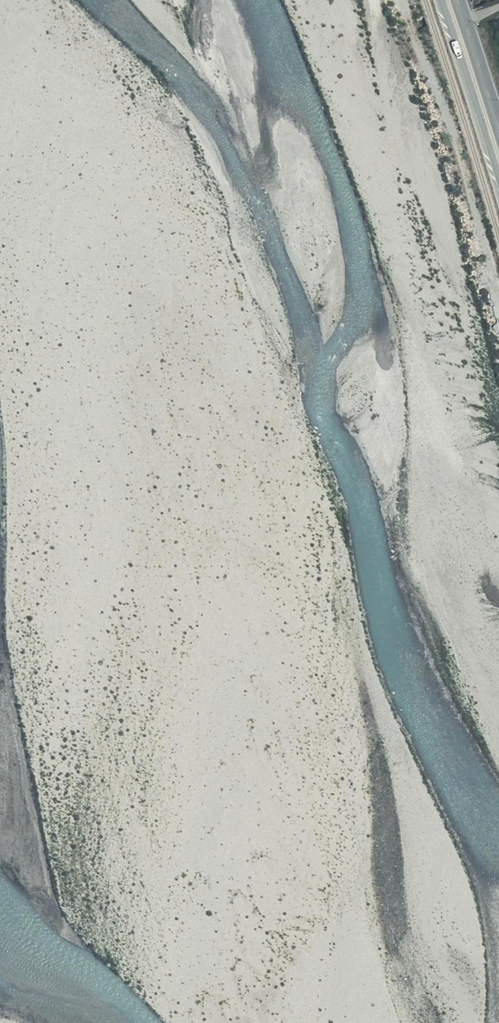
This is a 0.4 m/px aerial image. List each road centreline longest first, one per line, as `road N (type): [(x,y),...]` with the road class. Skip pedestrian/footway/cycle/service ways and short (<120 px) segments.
road 1 (track): [(412,0),(498,301)]
road 2 (primary): [(441,0),(498,179)]
road 3 (primary): [(498,128),(458,0)]

